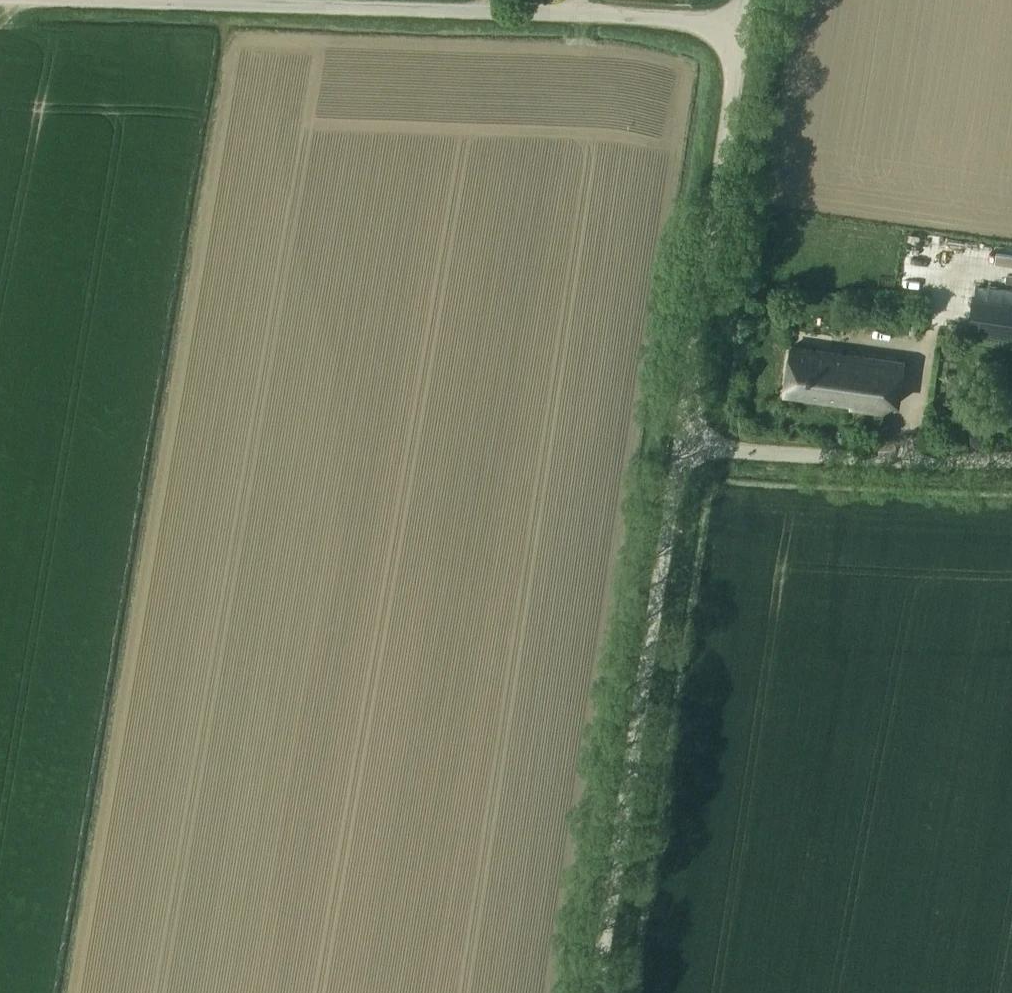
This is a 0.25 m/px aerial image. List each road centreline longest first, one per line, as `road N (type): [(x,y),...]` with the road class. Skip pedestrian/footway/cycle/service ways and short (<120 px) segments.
road 1 (unclassified): [(597,992),(681,444)]
road 2 (unclassified): [(208,0),(574,10),(743,33)]
road 3 (unclassified): [(681,444),(743,33)]
road 4 (unclassified): [(681,444),(1011,460)]

